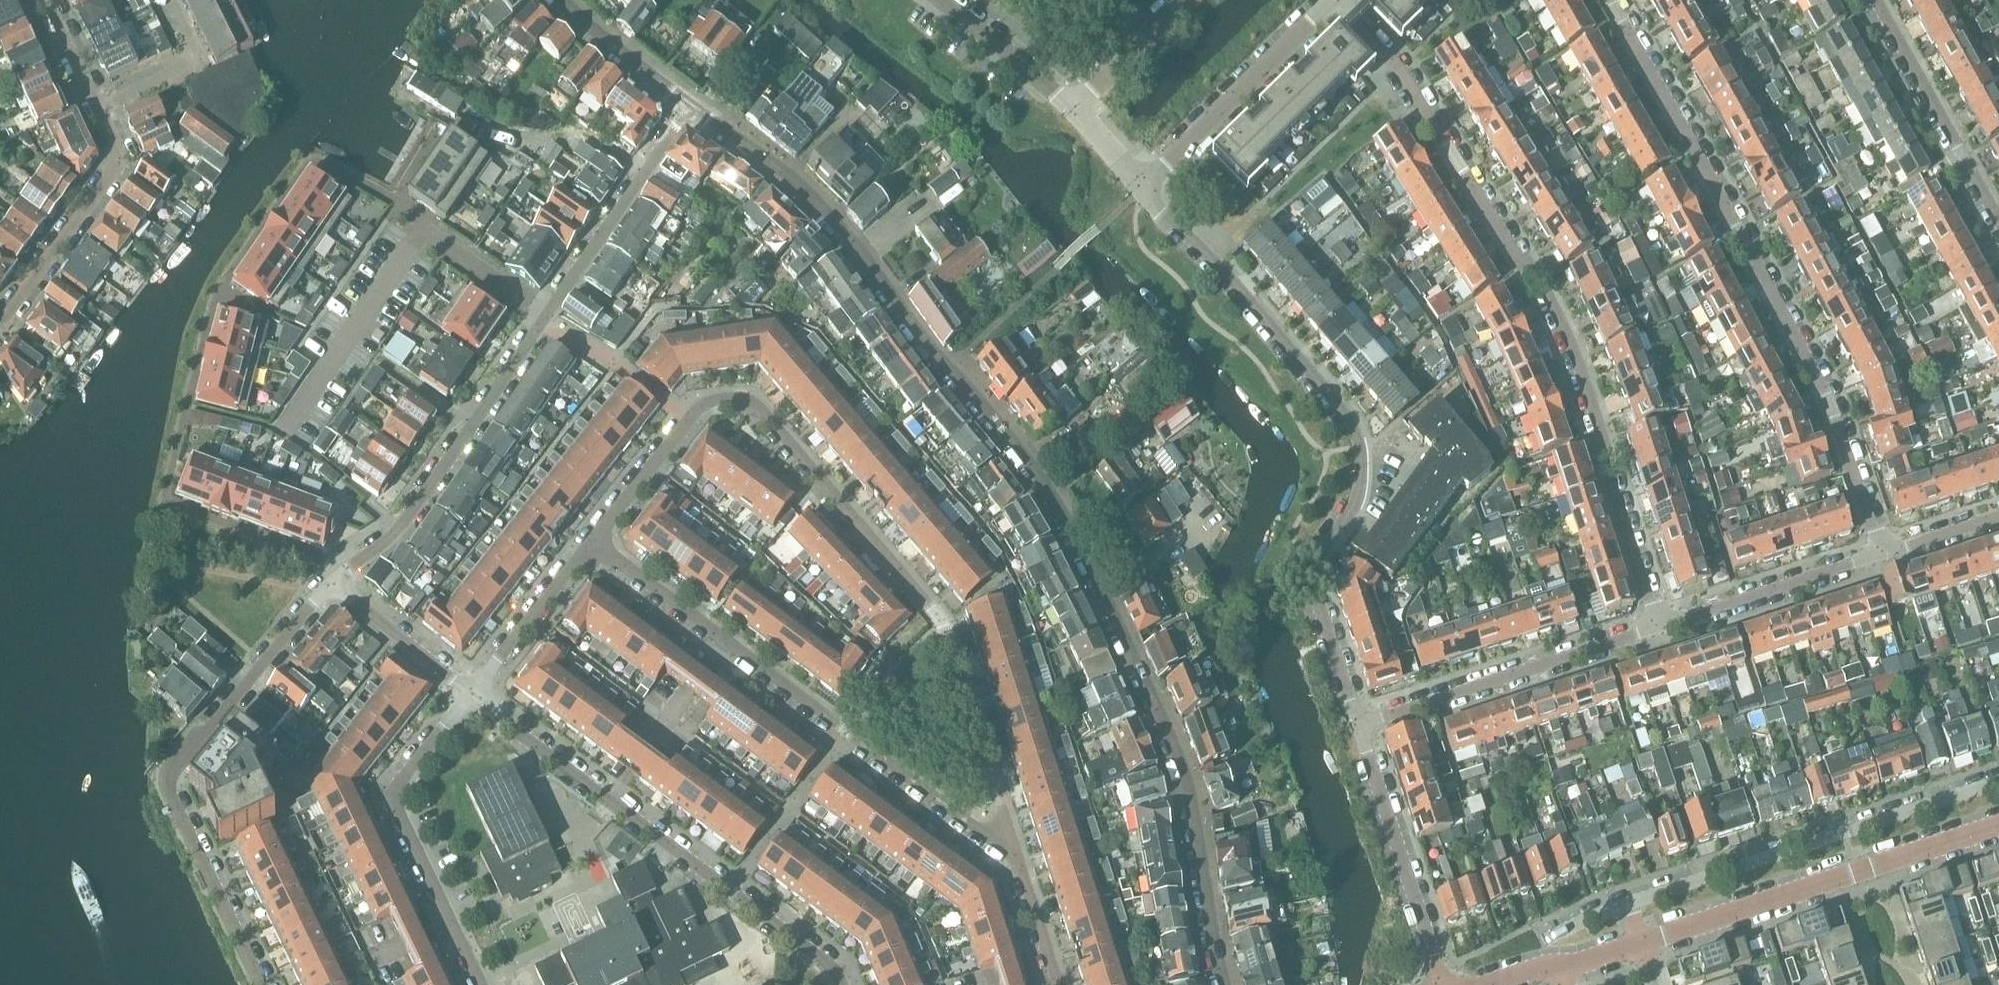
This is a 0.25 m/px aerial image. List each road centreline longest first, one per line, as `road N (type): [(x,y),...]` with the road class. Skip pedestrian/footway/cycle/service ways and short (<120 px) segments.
road 1 (residential): [(1225,984),(1179,748),(1077,526),(832,218),(685,99)]
road 2 (residential): [(1020,856),(942,614),(747,398),(714,396),(690,415),(596,540)]
road 3 (residential): [(1334,2),(1405,75),(1556,312),(1599,420),(1658,625)]
road 4 (residential): [(1358,724),(1316,585),(1318,560),(1350,510),(1358,479),(1361,447),(1352,421),(1140,187)]
road 5 (residential): [(1877,554),(1818,383),(1605,0)]
road 6 (residential): [(685,99),(538,310),(331,580)]
road 7 (residential): [(1020,856),(596,540)]
road 8 (residential): [(264,984),(170,777),(331,580)]
road 9 (residential): [(473,692),(836,967),(843,984)]
road 10 (residential): [(1641,943),(1998,823)]
road 11 (residential): [(473,692),(395,792),(485,984)]
road 12 (residential): [(1658,625),(1358,724)]
road 13 (residential): [(1444,984),(1358,724)]
road 14 (residential): [(1140,187),(1334,2)]
road 15 (residential): [(0,331),(120,171),(98,114)]
road 16 (residential): [(1874,0),(1998,214)]
road 17 (residential): [(1877,554),(1658,625)]
road 18 (residential): [(596,540),(473,692)]
road 19 (residential): [(331,580),(473,692)]
road 20 (residential): [(948,0),(1075,109)]
road 21 (residential): [(98,114),(187,62),(173,0)]
road 22 (residential): [(1185,0),(1075,109)]
road 23 (residential): [(685,99),(567,0)]
road 24 (residential): [(1055,984),(1020,856)]
road 25 (residential): [(1998,516),(1877,554)]
road 26 (residential): [(98,114),(46,0)]

